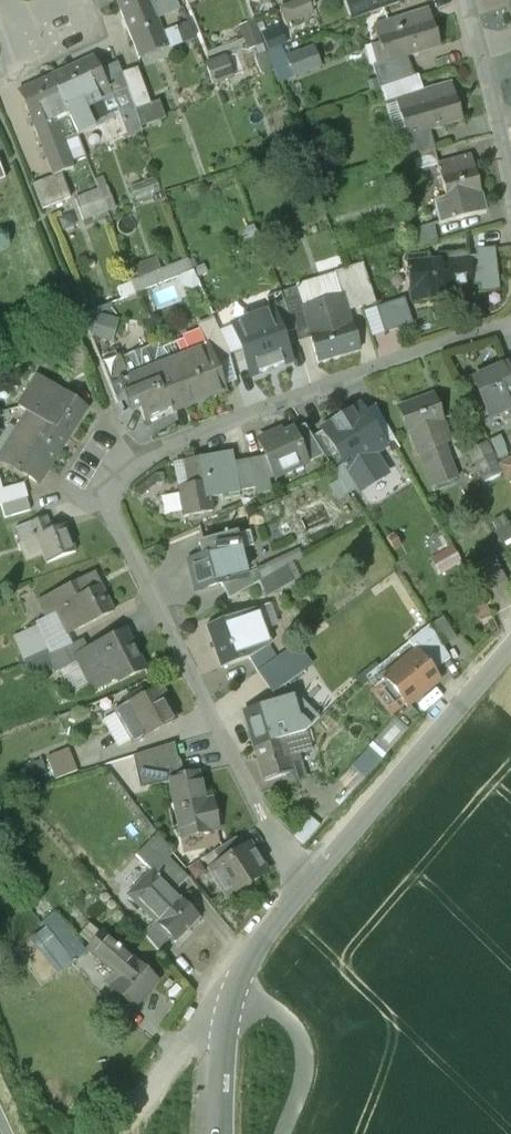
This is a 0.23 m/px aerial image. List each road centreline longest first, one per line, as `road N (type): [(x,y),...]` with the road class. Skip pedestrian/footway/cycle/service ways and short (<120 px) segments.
road 1 (residential): [(314,877),(285,851),(111,513)]
road 2 (residential): [(127,464),(435,345),(510,325)]
road 3 (residential): [(314,877),(510,650)]
road 4 (residential): [(220,1133),(224,1044),(239,974),(314,877)]
road 5 (residential): [(470,0),(510,198)]
road 6 (track): [(281,1133),(303,1074),(293,1023),(271,1006),(233,1003)]

